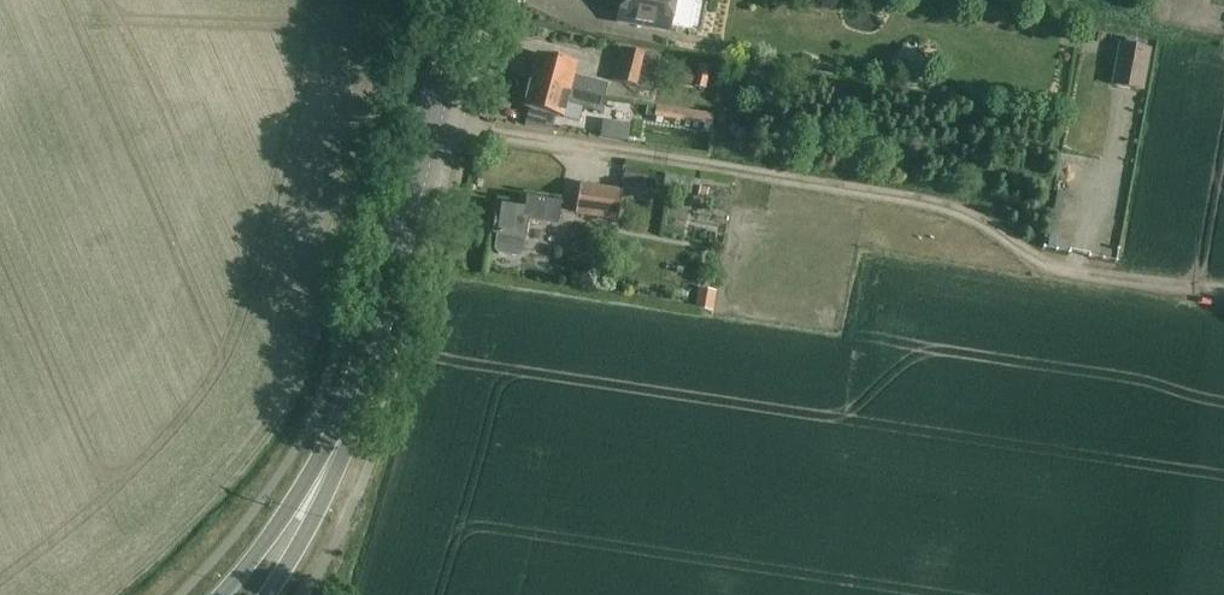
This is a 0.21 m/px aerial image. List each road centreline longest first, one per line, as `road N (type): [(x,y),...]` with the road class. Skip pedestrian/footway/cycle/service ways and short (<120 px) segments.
road 1 (residential): [(427,127),(938,197),(1066,262),(1223,289)]
road 2 (tertiary): [(338,445),(427,127)]
road 3 (tertiary): [(338,445),(268,546),(222,594)]
road 4 (tertiary): [(269,594),(319,506),(338,445)]
road 5 (tertiary): [(427,127),(460,0)]

